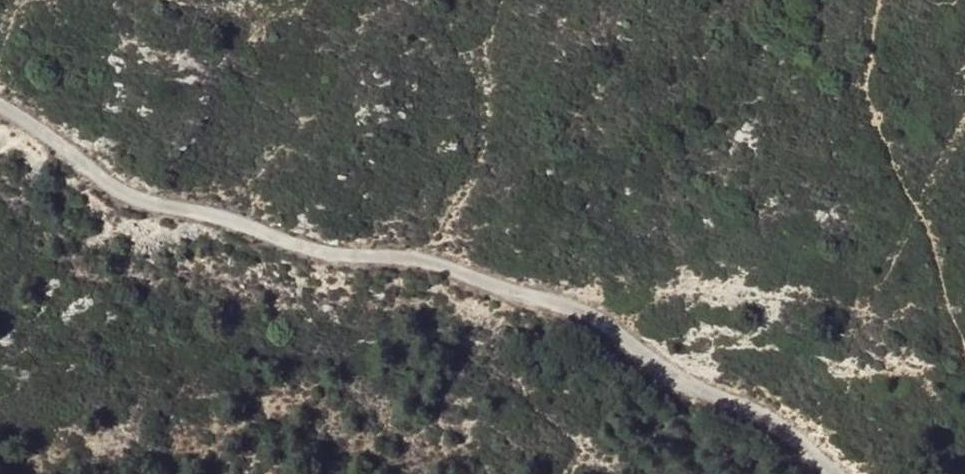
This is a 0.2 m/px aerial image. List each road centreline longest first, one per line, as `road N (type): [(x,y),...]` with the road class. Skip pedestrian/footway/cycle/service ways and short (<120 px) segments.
road 1 (track): [(840,473),(784,426),(677,377),(603,321),(454,266),(328,254),(126,198),(0,107)]

